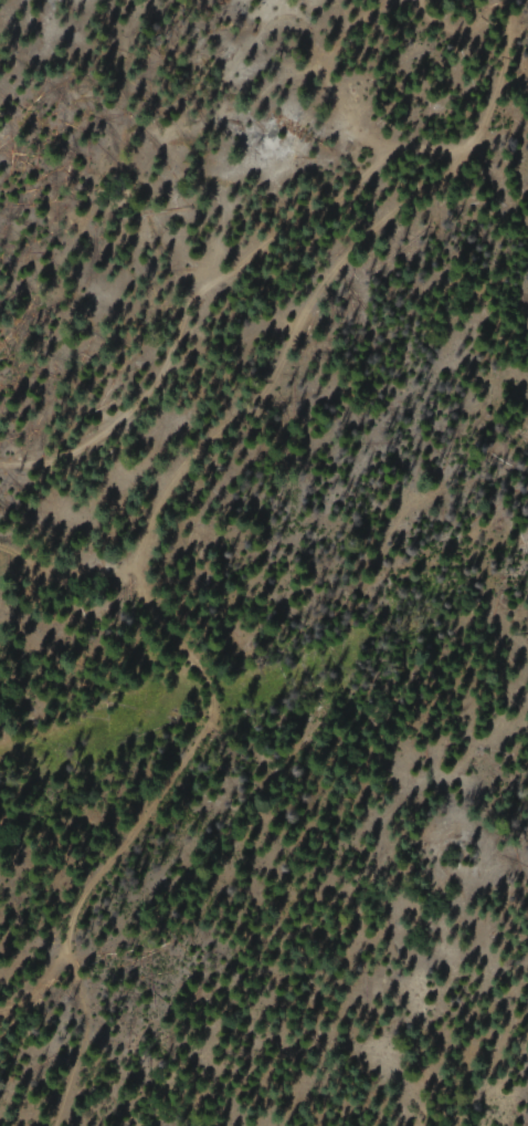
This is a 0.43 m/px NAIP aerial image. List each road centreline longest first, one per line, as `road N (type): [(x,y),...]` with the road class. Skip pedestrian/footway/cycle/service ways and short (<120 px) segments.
road 1 (track): [(3,1125),(28,1072),(151,910),(187,786),(252,453),(527,68)]

